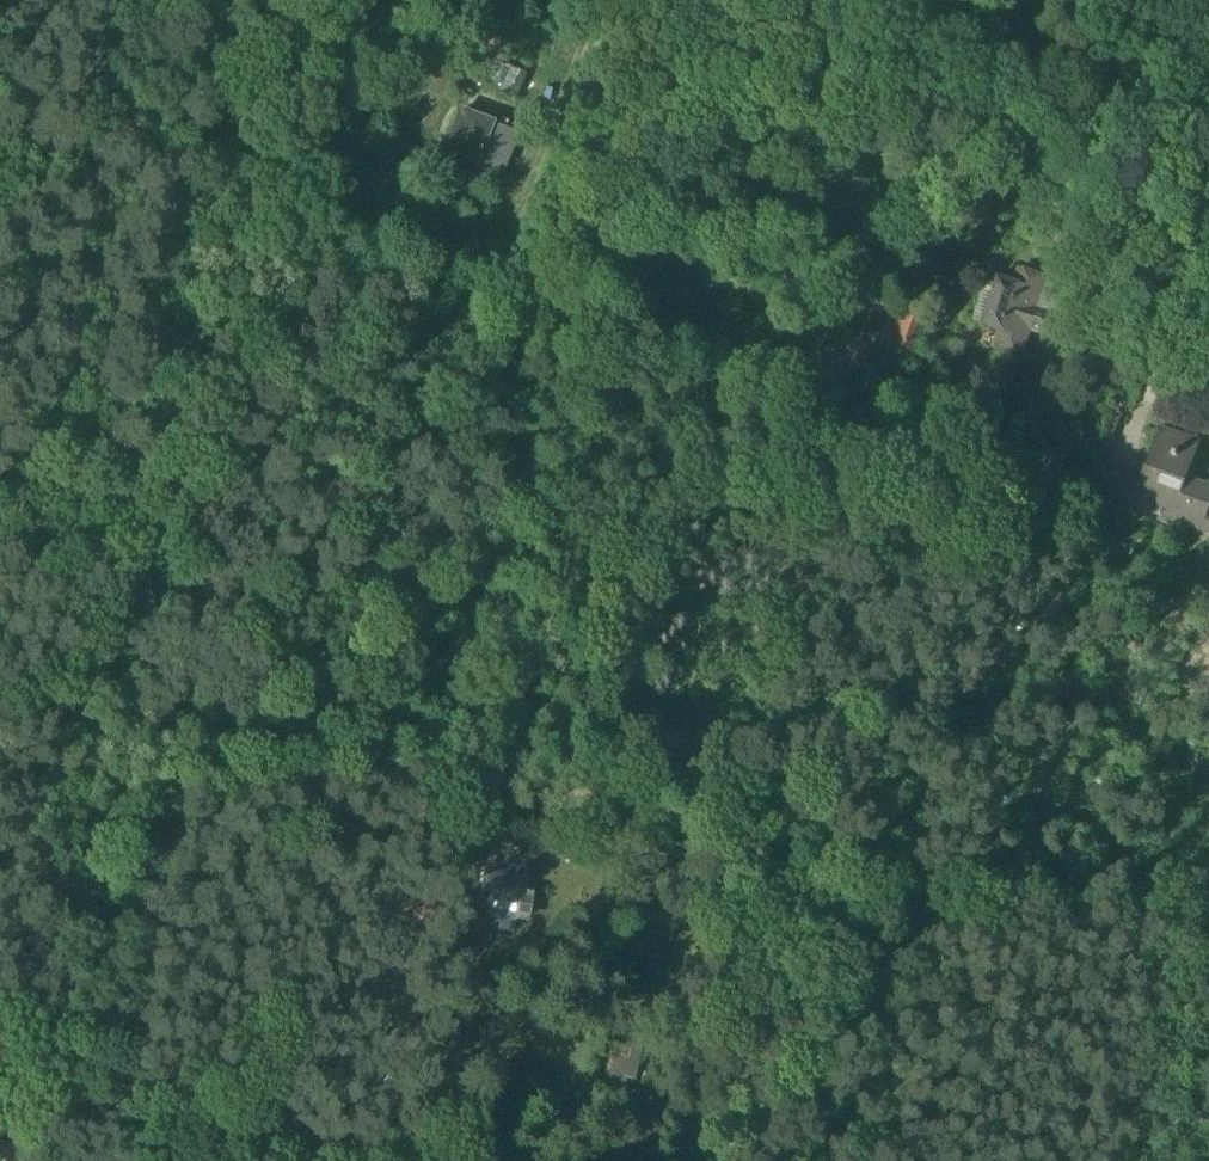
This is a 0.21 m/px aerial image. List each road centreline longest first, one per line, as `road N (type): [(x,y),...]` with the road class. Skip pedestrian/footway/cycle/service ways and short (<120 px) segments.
road 1 (track): [(0,709),(525,791),(1208,921)]
road 2 (track): [(435,1160),(0,1077)]

